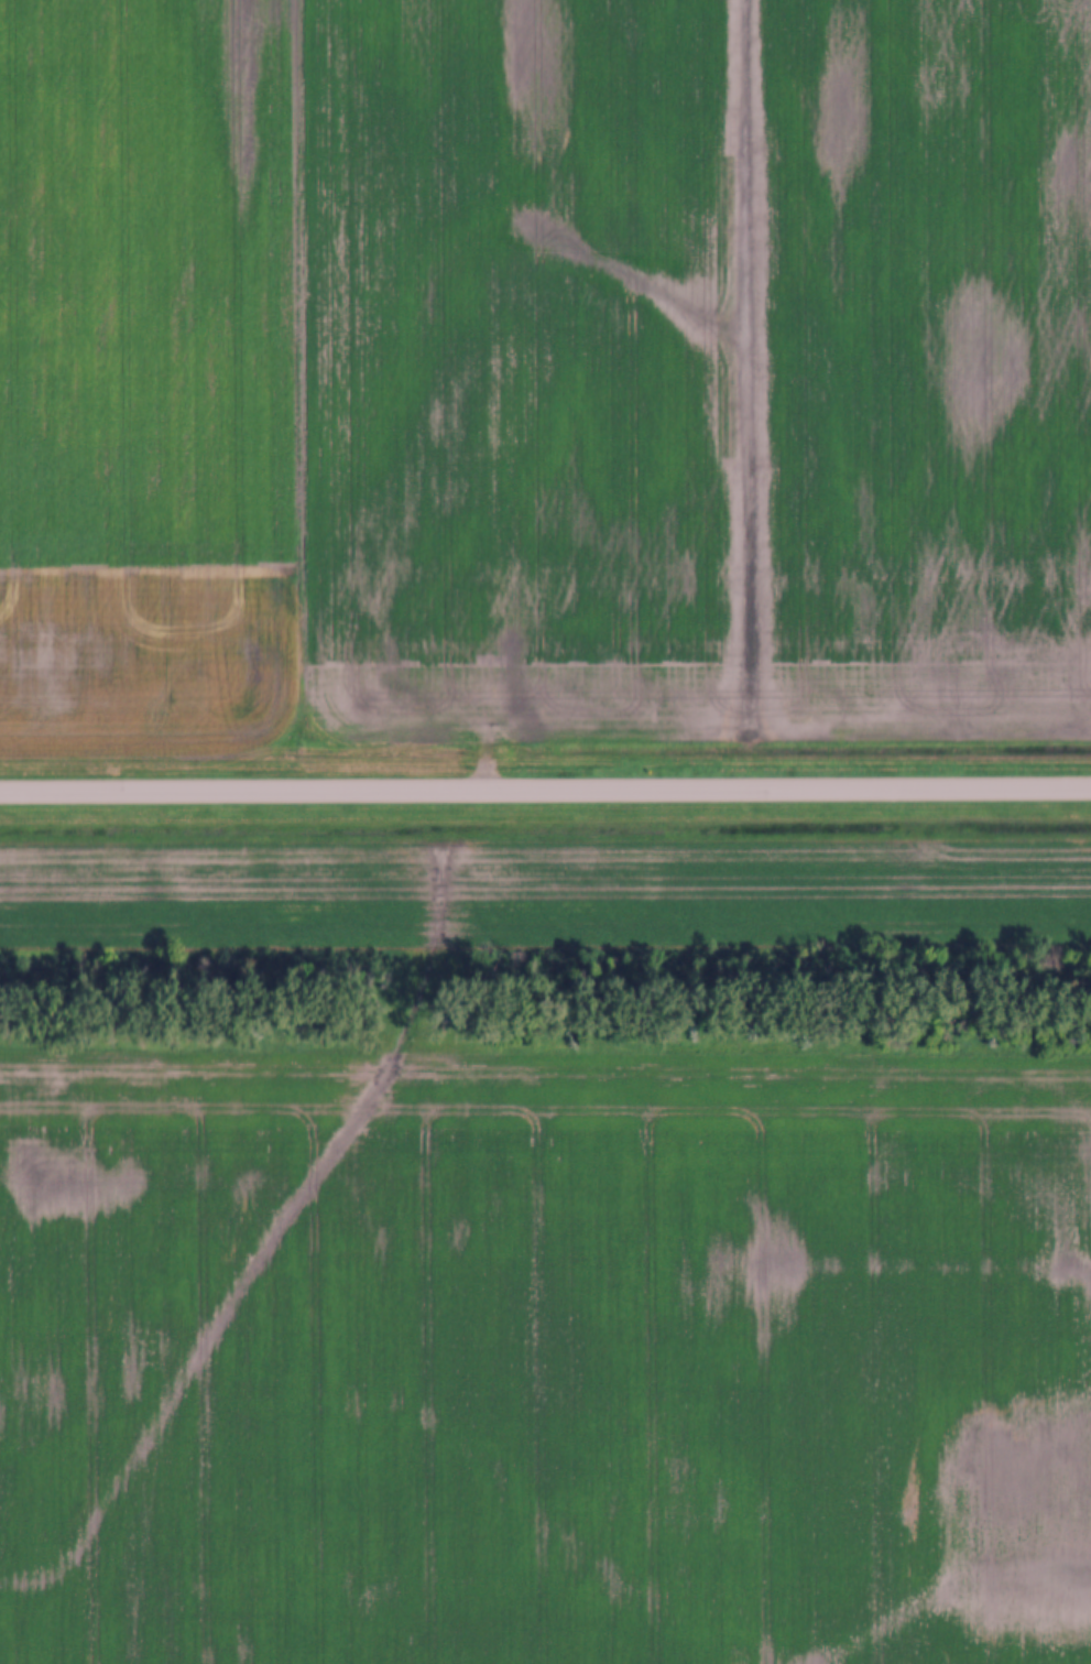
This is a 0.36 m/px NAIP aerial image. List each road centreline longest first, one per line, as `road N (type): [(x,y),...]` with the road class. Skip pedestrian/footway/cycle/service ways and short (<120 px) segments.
road 1 (tertiary): [(1090,790),(0,796)]

